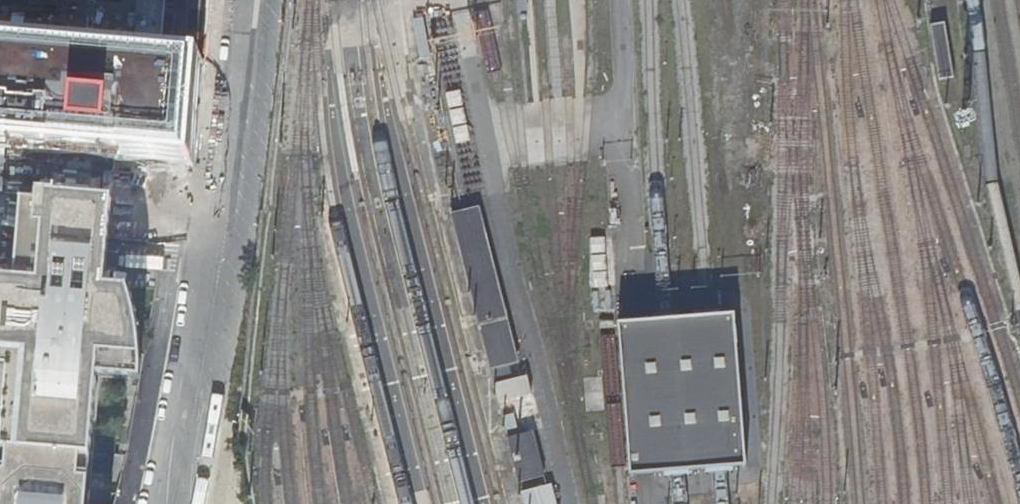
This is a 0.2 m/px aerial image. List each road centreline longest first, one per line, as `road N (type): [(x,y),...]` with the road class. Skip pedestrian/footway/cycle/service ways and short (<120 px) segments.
road 1 (residential): [(212,266),(249,0)]
road 2 (residential): [(168,503),(212,266)]
road 3 (residential): [(212,266),(0,247)]

